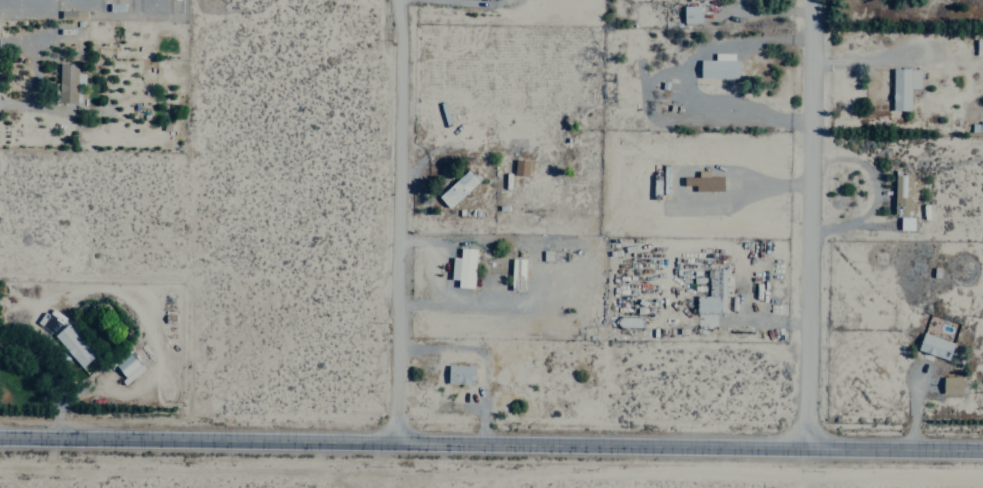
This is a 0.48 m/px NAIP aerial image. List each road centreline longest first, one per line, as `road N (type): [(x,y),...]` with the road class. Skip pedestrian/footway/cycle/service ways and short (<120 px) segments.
road 1 (tertiary): [(0,437),(982,452)]
road 2 (residential): [(803,451),(809,0)]
road 3 (residential): [(399,0),(397,440)]

